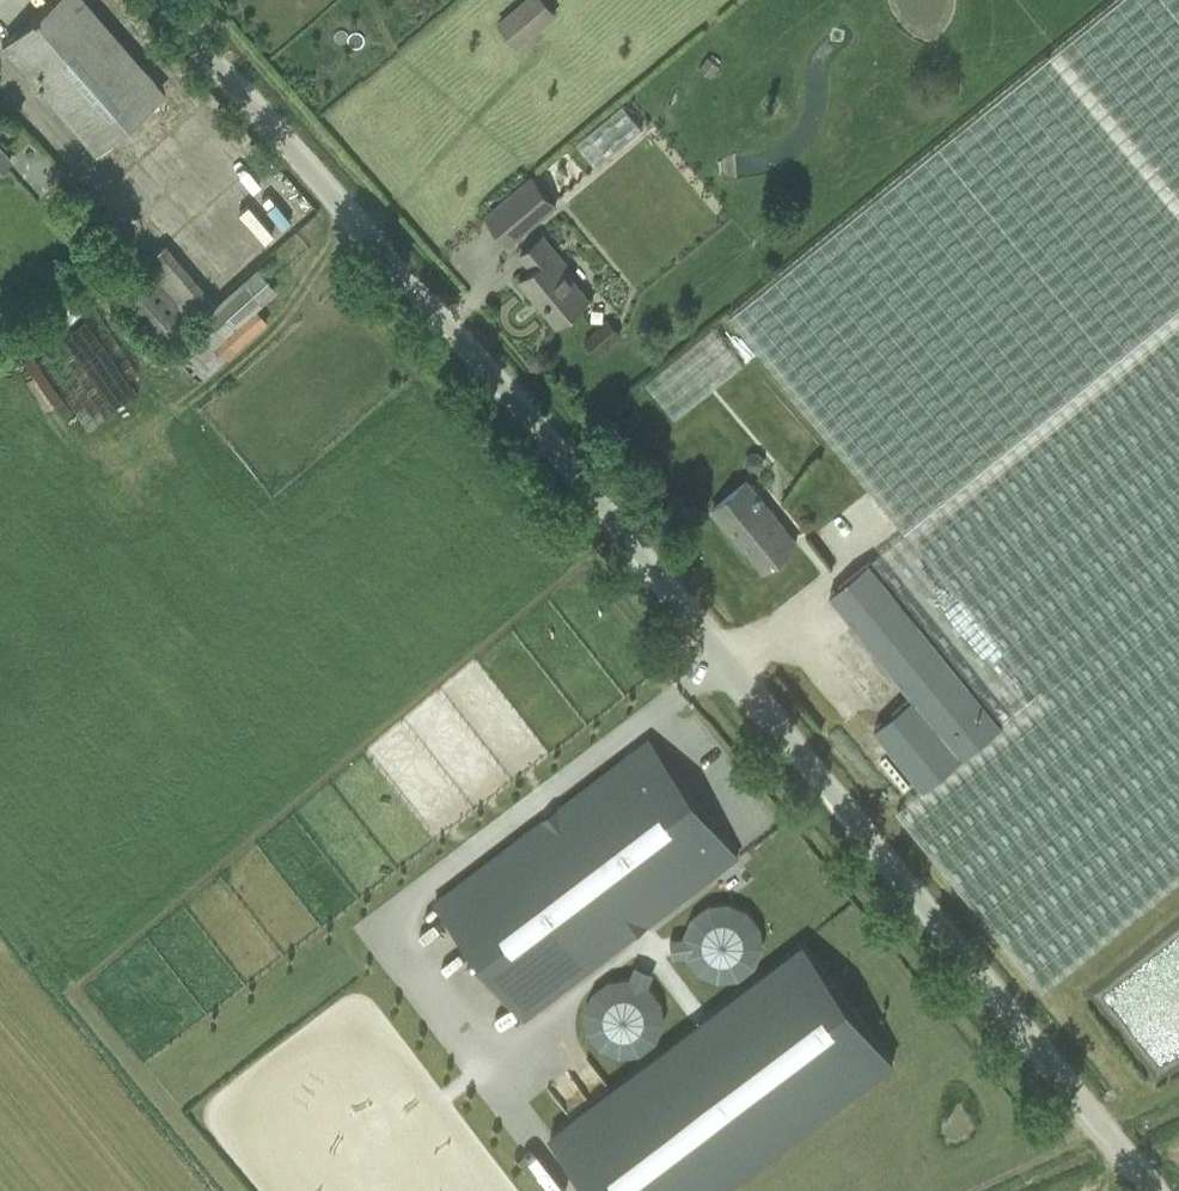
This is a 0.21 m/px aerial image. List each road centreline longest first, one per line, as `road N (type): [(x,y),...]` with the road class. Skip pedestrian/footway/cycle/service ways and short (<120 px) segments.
road 1 (unclassified): [(1156,1190),(188,0)]

